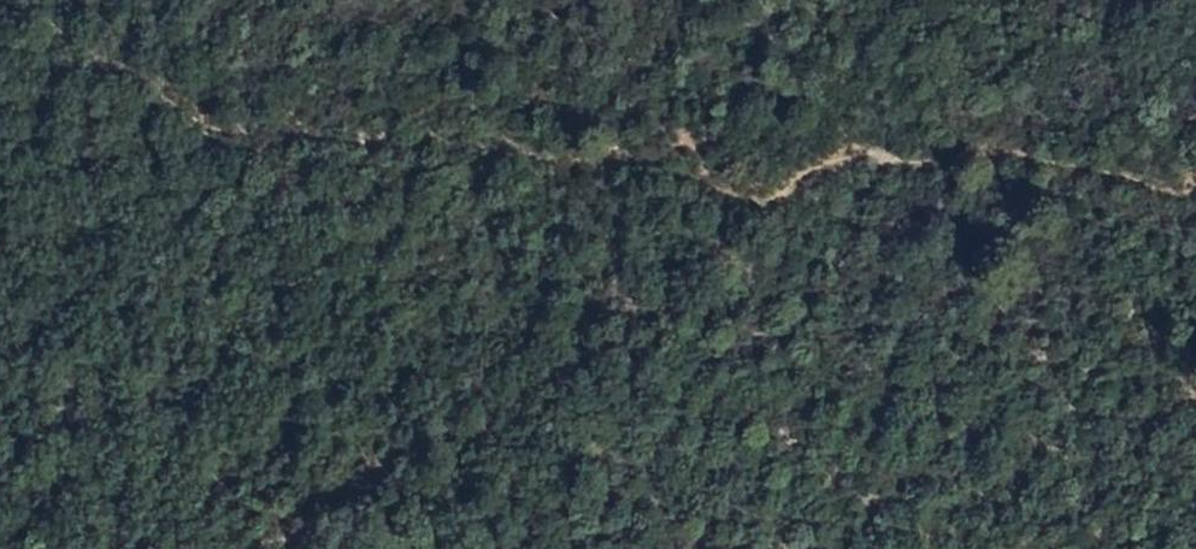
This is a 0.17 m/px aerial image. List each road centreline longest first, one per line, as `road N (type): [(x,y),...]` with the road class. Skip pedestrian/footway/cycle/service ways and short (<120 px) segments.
road 1 (track): [(263,548),(305,540),(650,325),(715,251),(831,174),(998,161),(1195,161)]
road 2 (track): [(6,0),(34,8),(77,46),(182,92),(214,119),(296,132),(517,140),(613,168),(678,155),(727,187),(791,196)]

